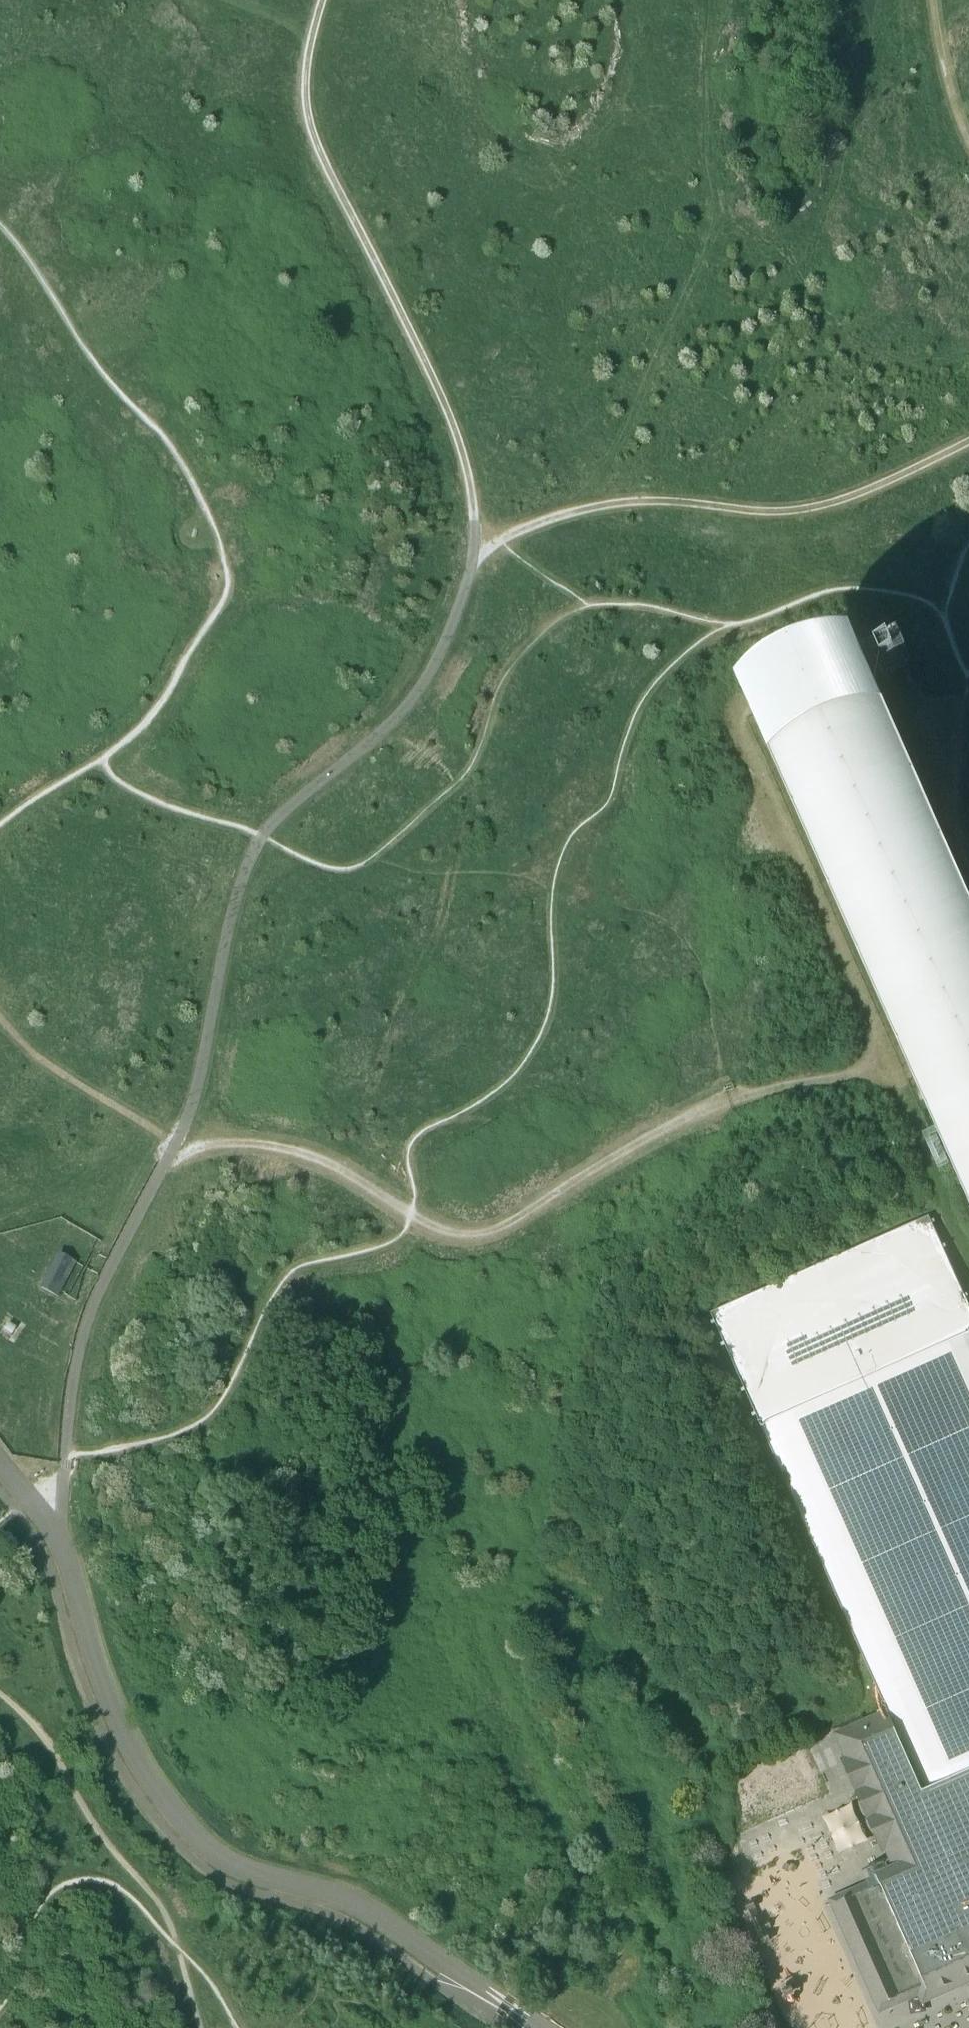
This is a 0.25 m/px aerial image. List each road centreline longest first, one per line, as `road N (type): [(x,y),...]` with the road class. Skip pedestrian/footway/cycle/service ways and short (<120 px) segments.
road 1 (track): [(176,1144),(268,1145),(331,1163),(414,1219),(460,1235),(515,1220),(650,1131),(728,1098)]
road 2 (track): [(321,0),(301,86),(306,118),(317,157),(452,422),(466,472),(471,566)]
road 3 (track): [(968,141),(936,43),(932,0)]

